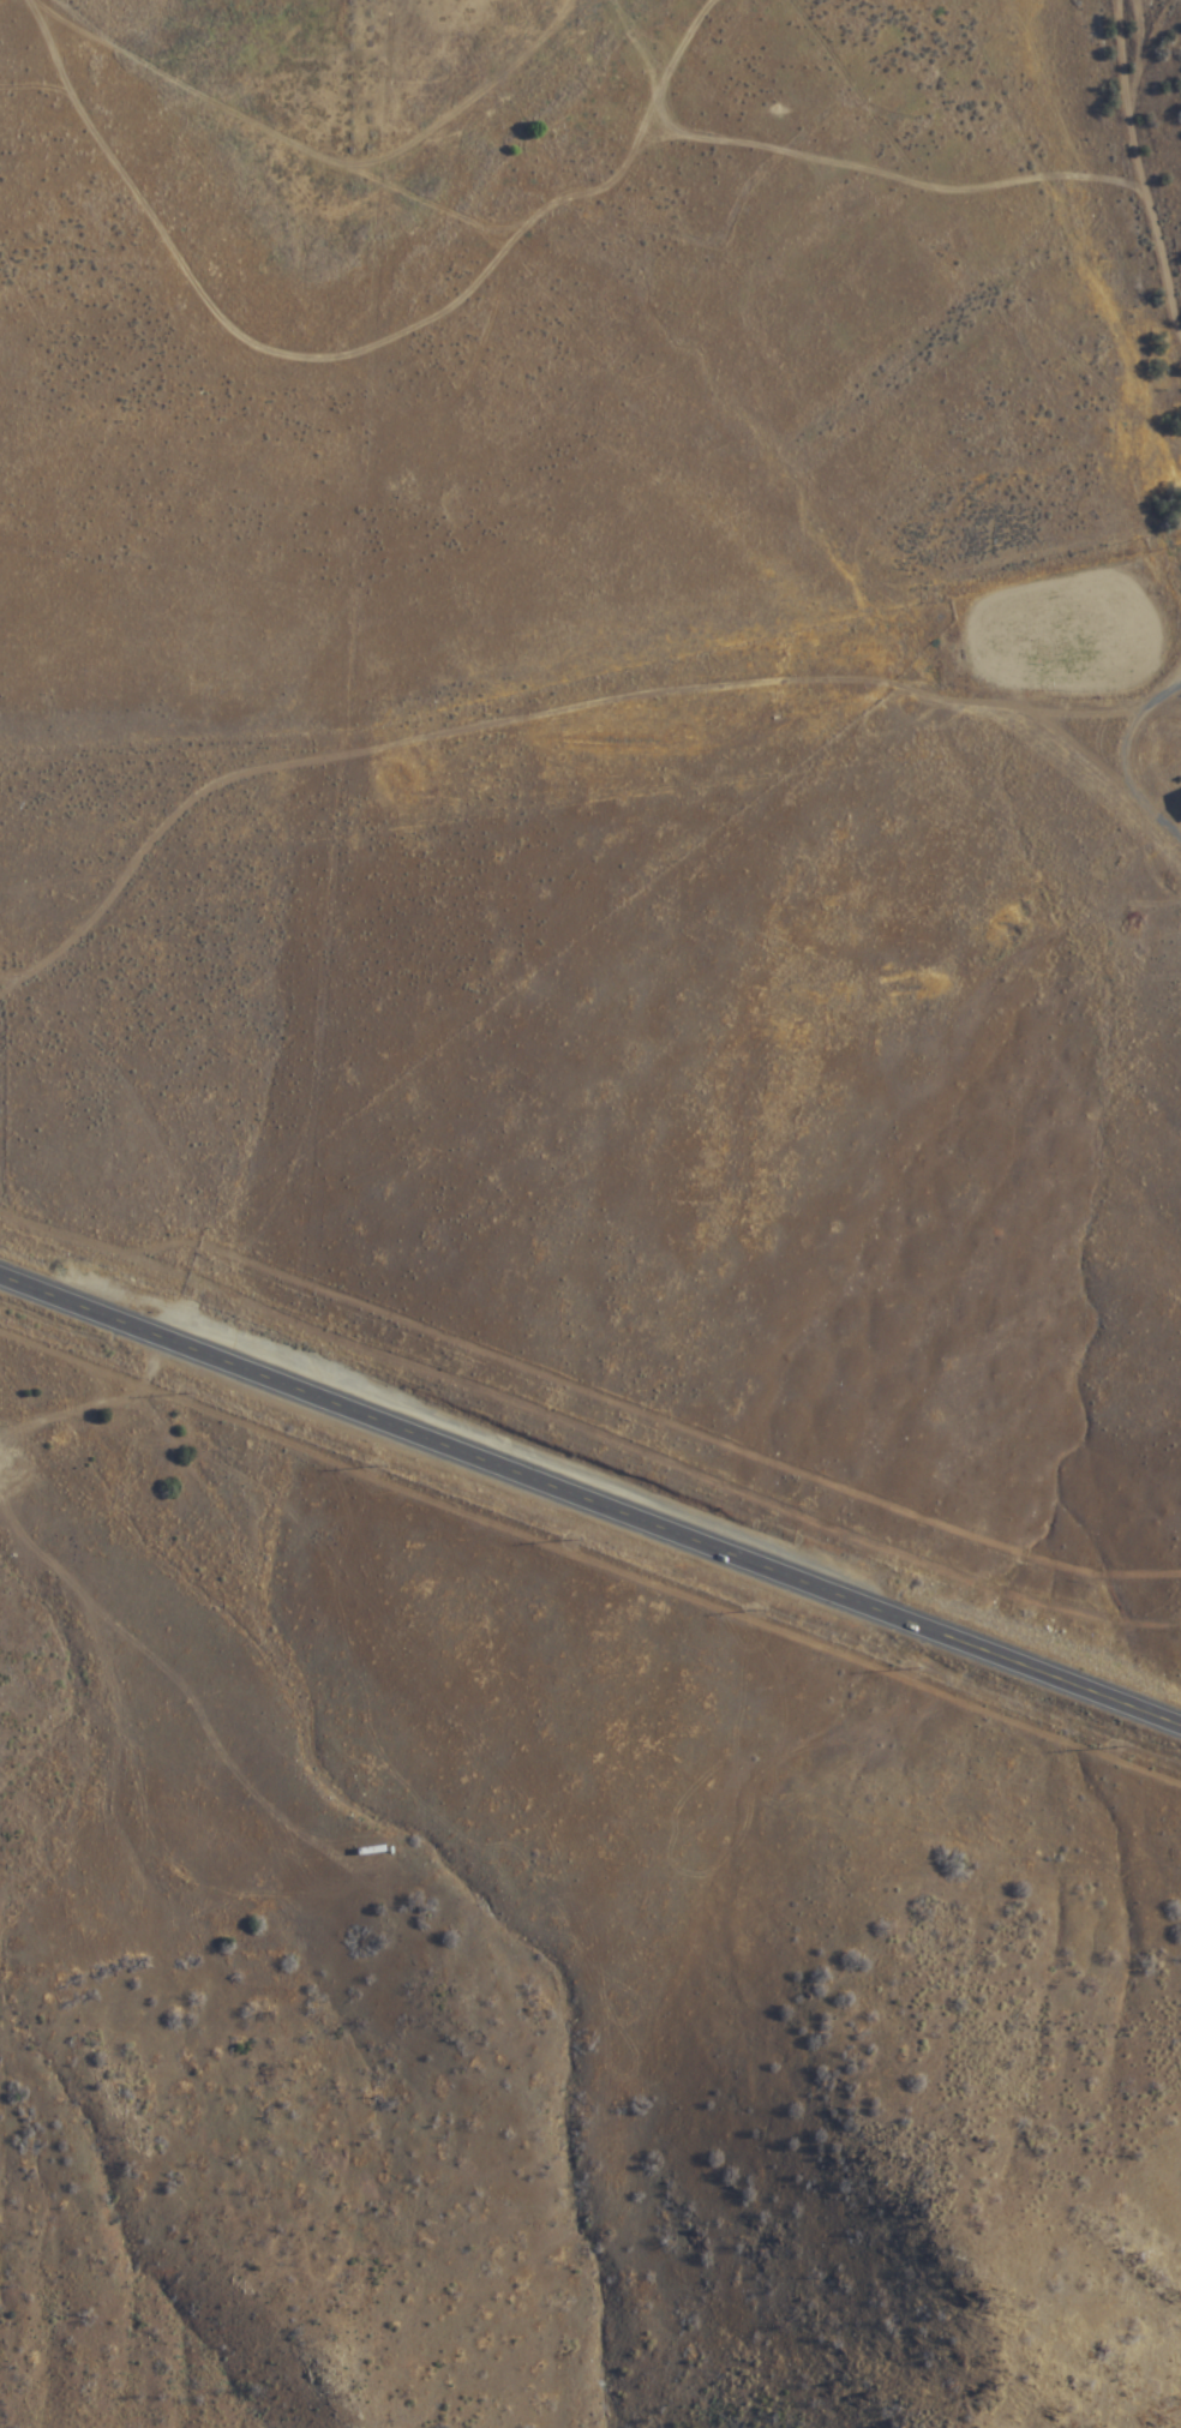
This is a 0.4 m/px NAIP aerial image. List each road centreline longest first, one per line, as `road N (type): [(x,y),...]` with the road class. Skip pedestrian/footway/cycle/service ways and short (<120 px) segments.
road 1 (primary): [(0,1276),(1180,1727)]
road 2 (residential): [(1180,334),(1133,115),(1144,54),(1139,0)]

